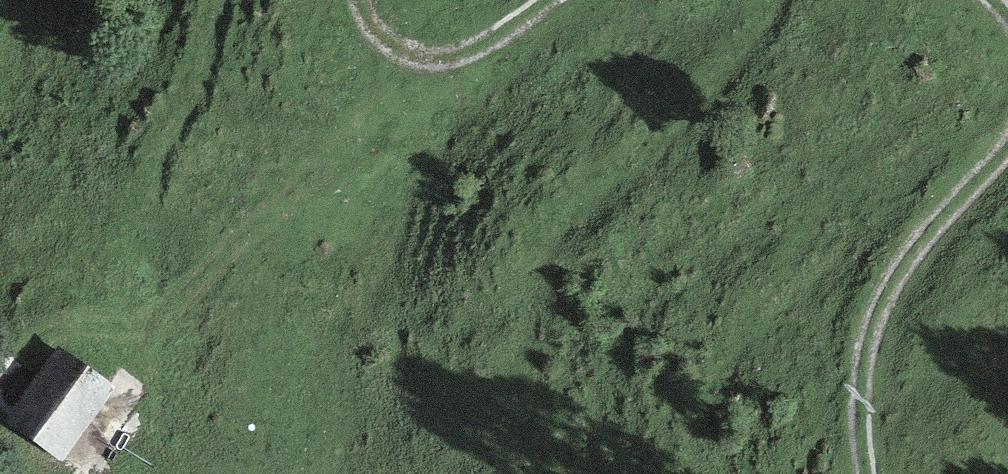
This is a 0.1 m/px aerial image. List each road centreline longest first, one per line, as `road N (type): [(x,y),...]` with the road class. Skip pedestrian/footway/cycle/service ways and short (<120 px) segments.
road 1 (track): [(80,473),(163,341),(297,180),(452,65)]
road 2 (track): [(1007,161),(897,294),(871,365),(864,443),(954,456),(947,473)]
road 3 (track): [(368,0),(373,24),(404,55),(452,65),(494,49),(569,0)]

